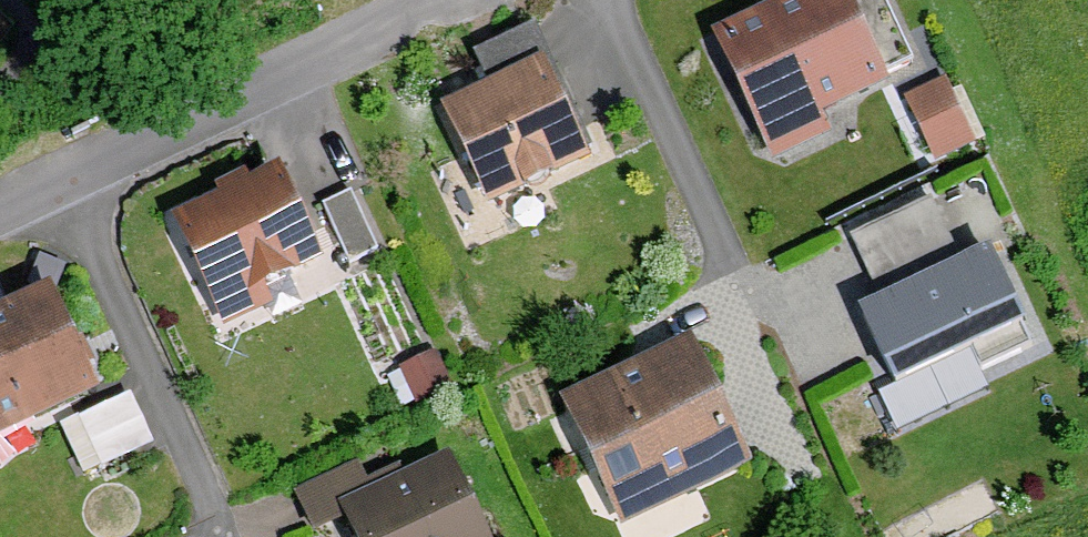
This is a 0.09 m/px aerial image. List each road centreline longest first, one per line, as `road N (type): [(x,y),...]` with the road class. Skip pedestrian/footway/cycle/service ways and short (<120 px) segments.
road 1 (residential): [(458,0),(0,212)]

